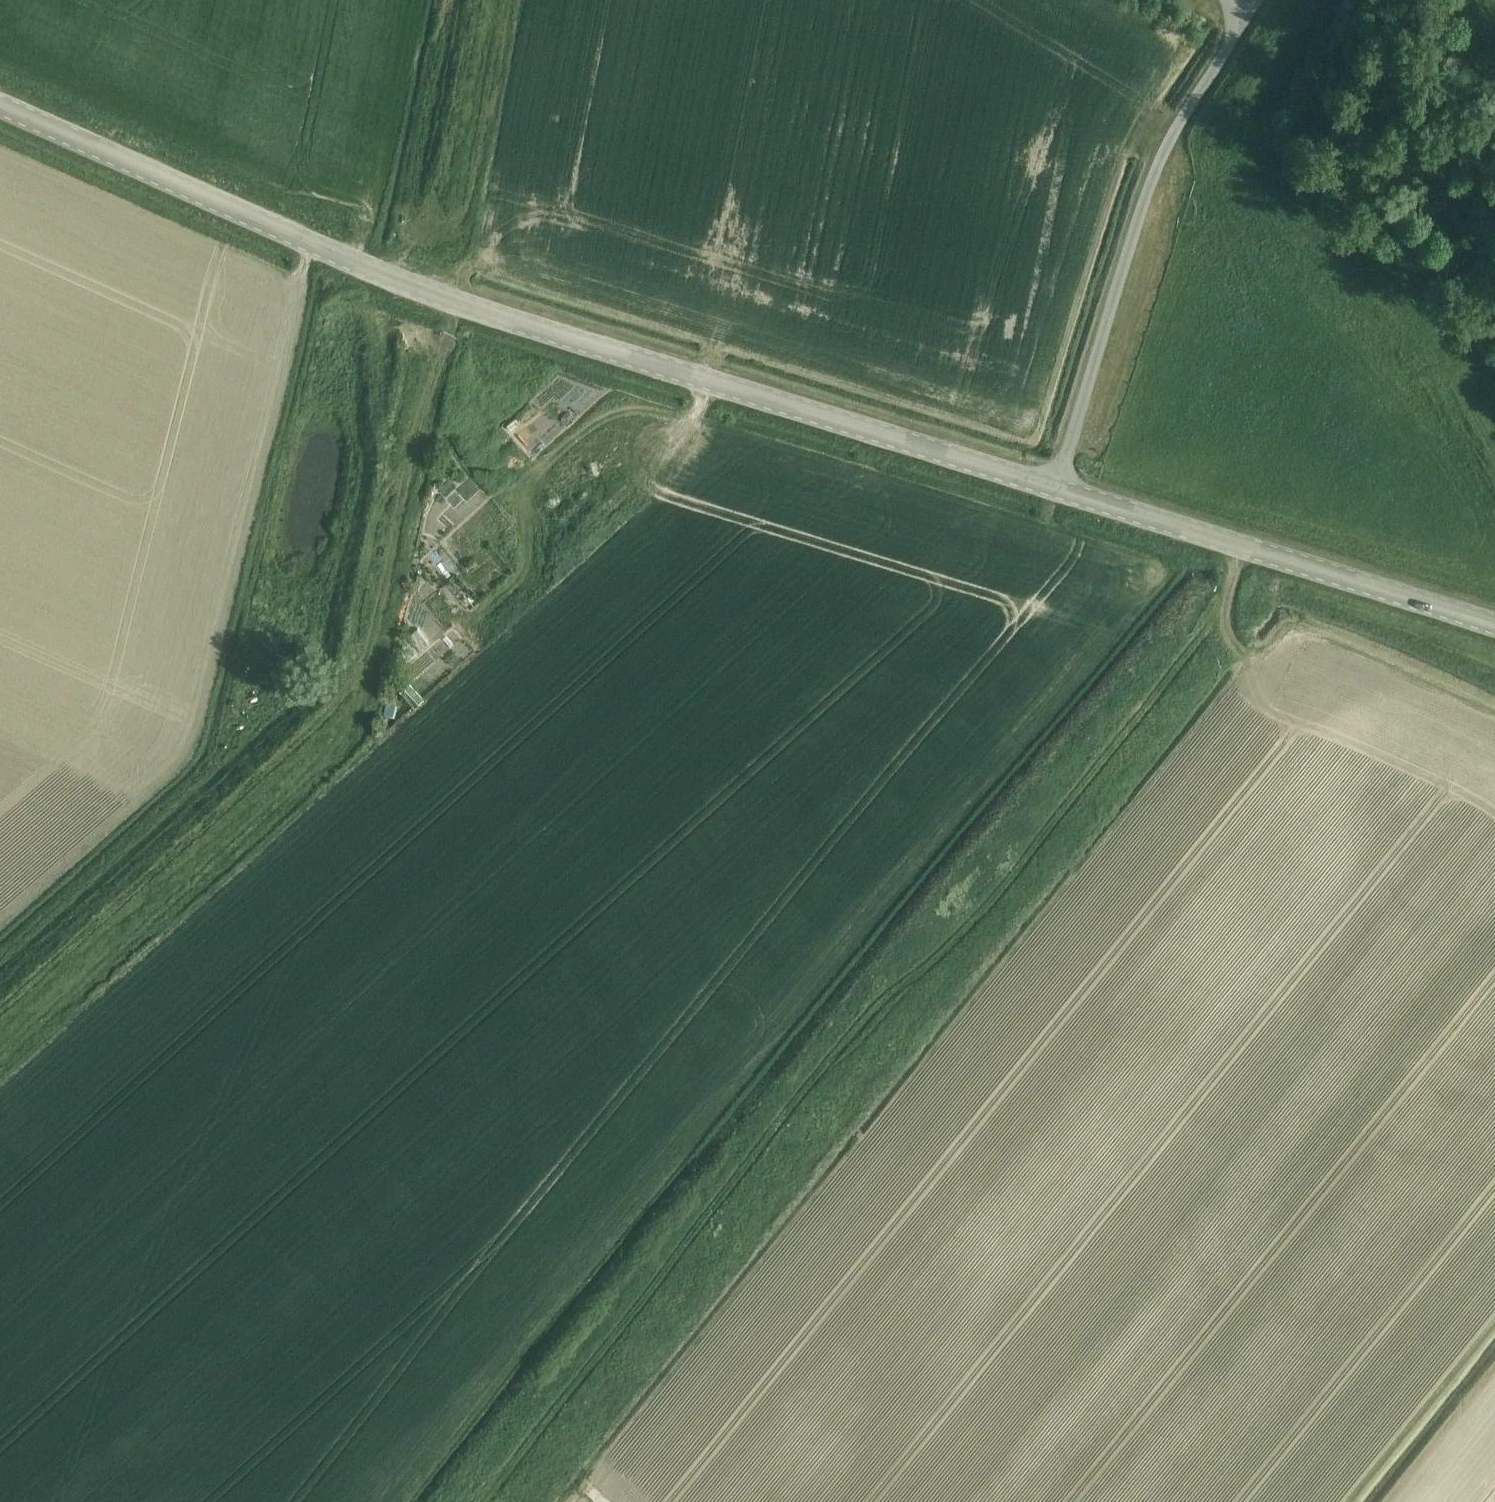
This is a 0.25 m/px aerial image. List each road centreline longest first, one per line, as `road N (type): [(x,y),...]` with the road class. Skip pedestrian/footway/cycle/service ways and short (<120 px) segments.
road 1 (tertiary): [(1494,624),(611,352),(327,247),(0,102)]

